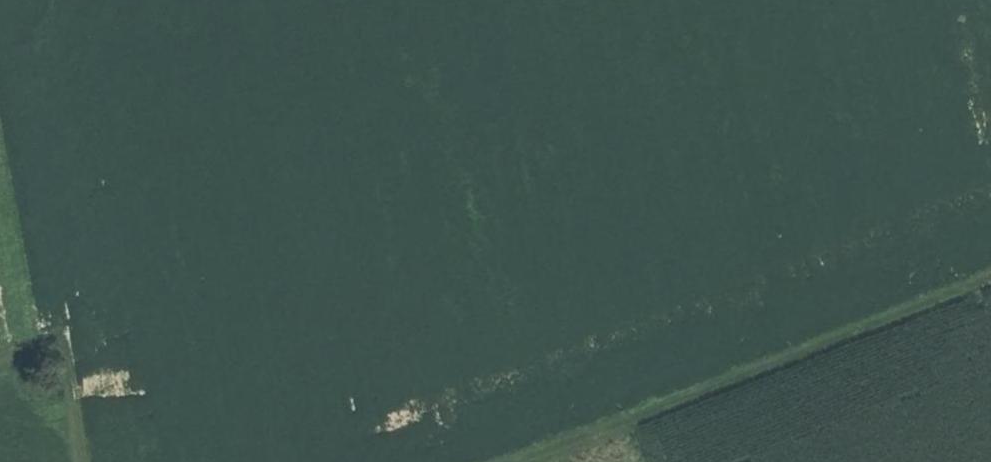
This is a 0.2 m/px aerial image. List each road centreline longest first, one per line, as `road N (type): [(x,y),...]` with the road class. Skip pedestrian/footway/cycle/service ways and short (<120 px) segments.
road 1 (track): [(63,461),(50,349),(0,369)]

